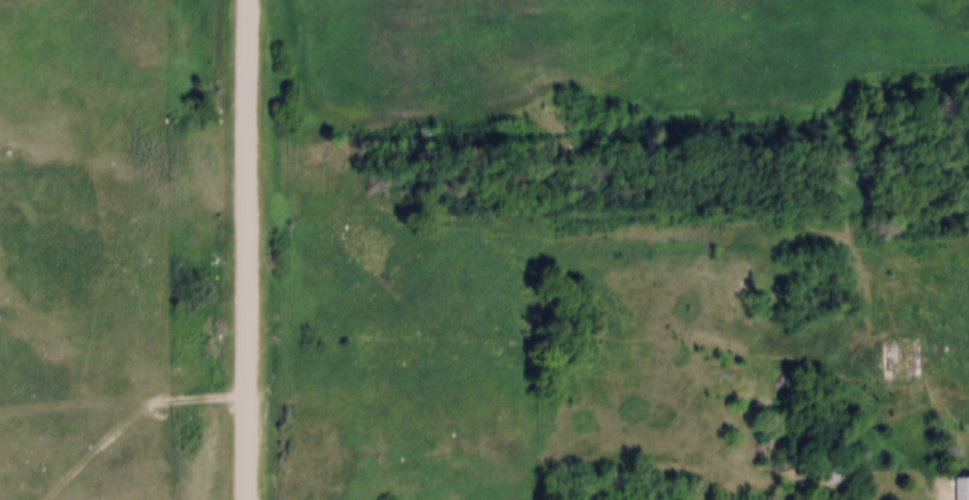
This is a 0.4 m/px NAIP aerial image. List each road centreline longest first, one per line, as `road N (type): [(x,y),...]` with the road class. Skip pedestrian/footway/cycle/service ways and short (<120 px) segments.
road 1 (residential): [(245,499),(244,0)]
road 2 (track): [(45,499),(109,431),(163,398),(243,393)]

